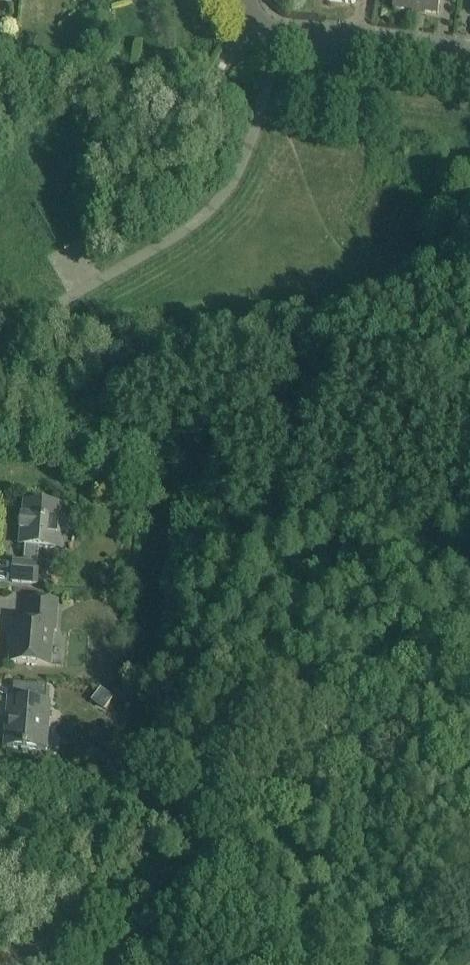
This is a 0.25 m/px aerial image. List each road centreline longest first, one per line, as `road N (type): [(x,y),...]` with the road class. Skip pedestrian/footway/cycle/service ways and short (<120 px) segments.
road 1 (residential): [(245,0),(275,32),(469,57)]

